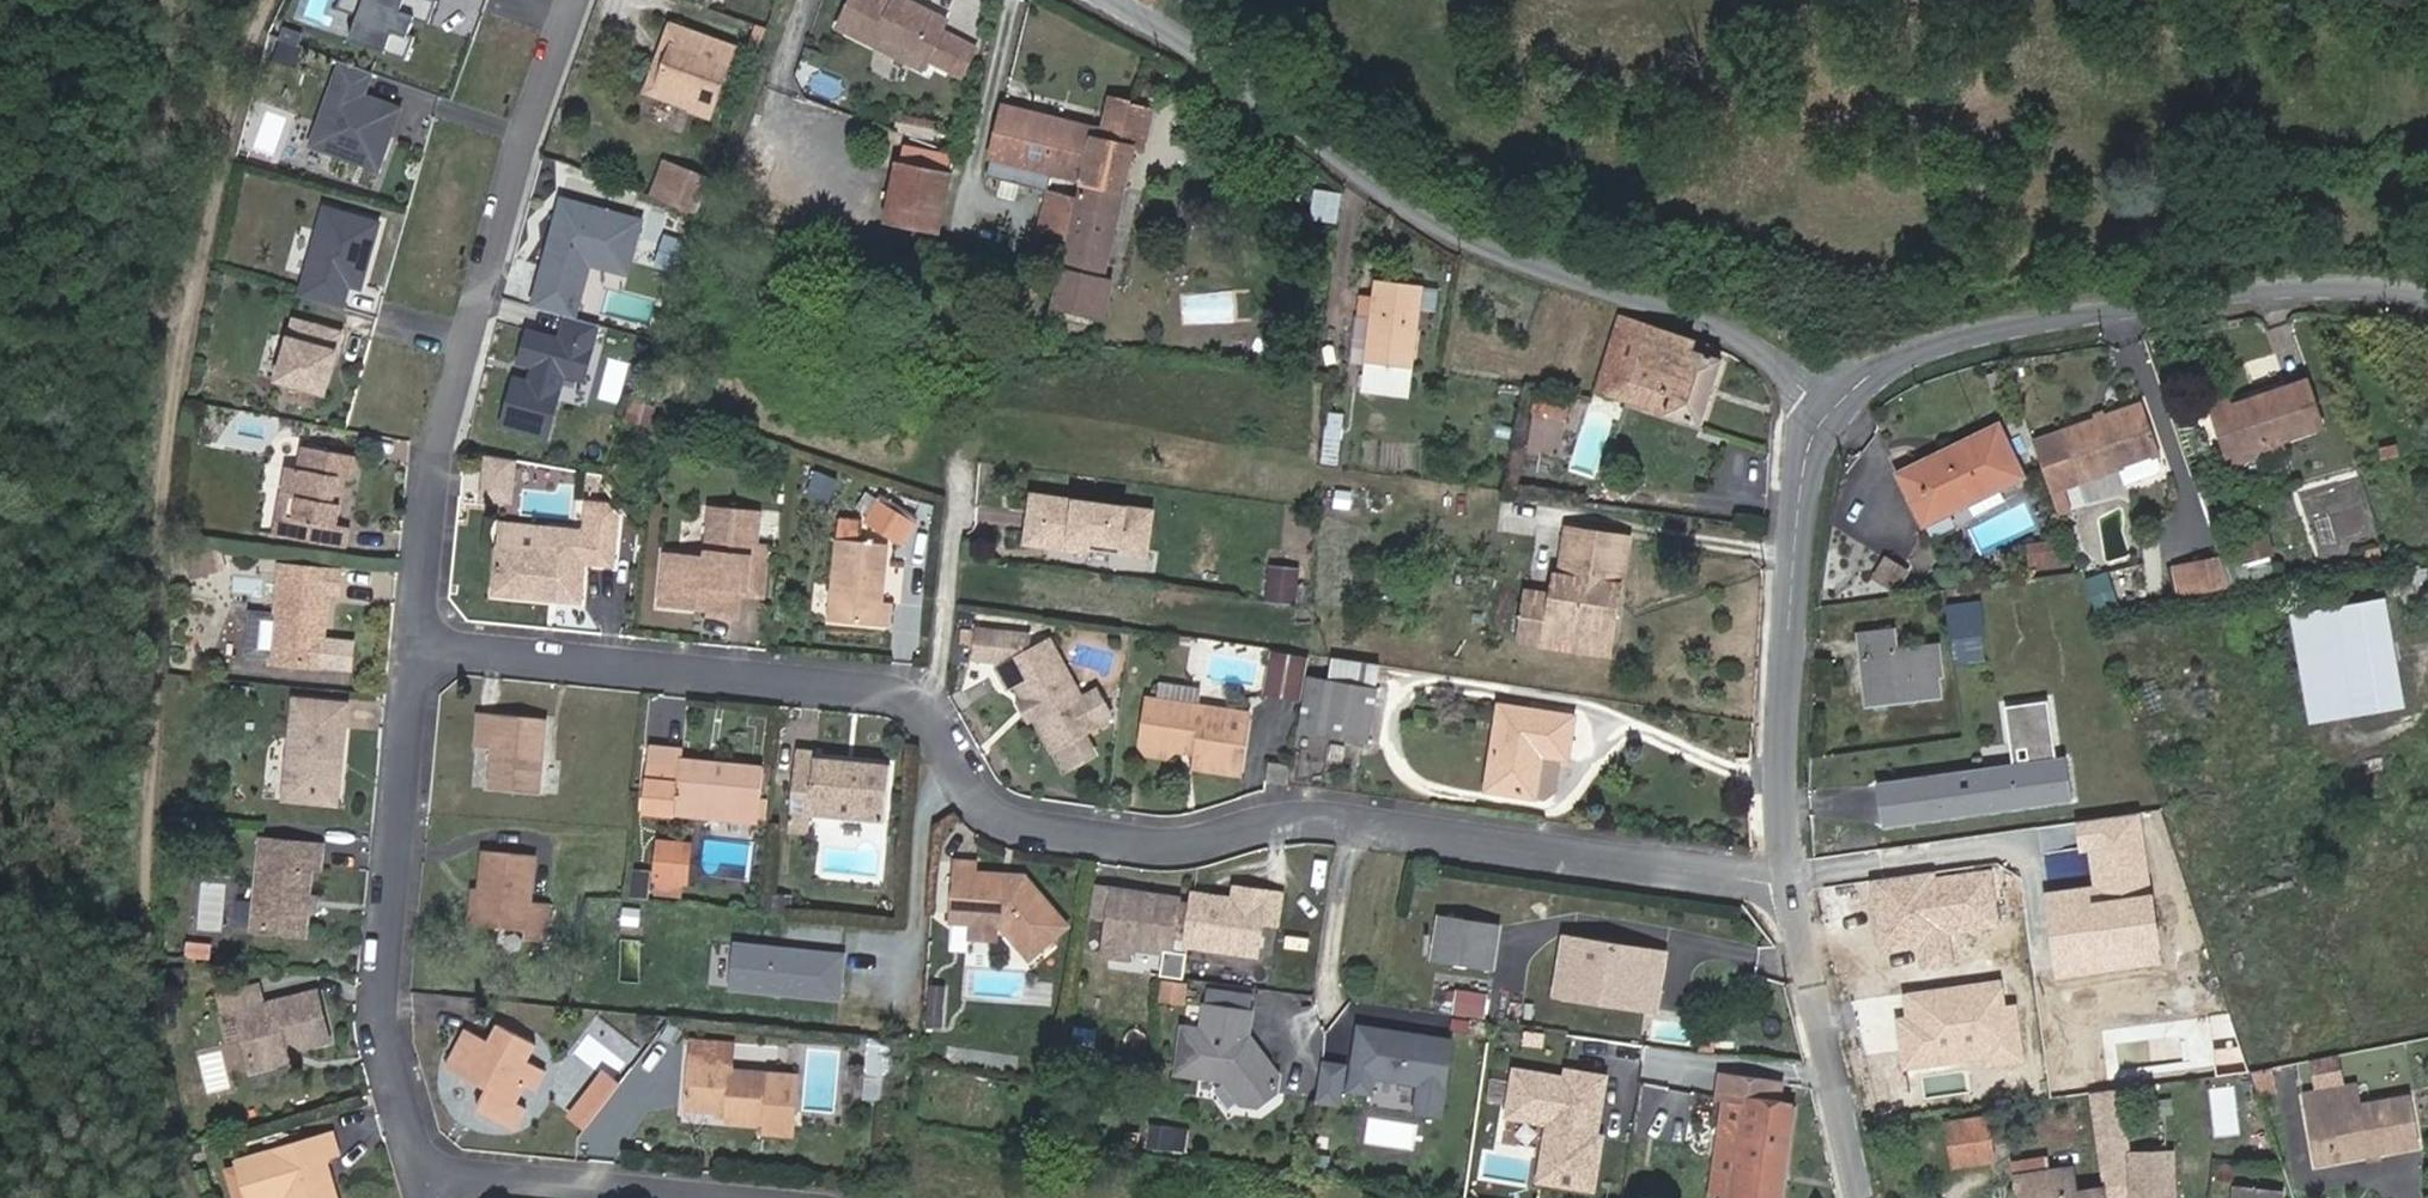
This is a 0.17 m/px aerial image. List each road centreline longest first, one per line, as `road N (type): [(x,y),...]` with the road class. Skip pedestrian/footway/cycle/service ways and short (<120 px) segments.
road 1 (residential): [(1789,870),(1312,820),(1171,852),(1010,827),(977,809),(931,719),(891,693),(420,651)]
road 2 (track): [(192,1197),(154,1085),(135,894),(152,760),(173,388),(230,130)]
road 3 (residential): [(1832,404),(1774,357),(1713,325),(1463,237),(1109,0)]
road 4 (residential): [(2427,296),(2287,287),(1981,337),(1870,373),(1832,404)]
road 5 (residential): [(426,1176),(383,1012),(420,651)]
road 6 (residential): [(1789,870),(1781,688),(1804,471),(1832,404)]
road 7 (residential): [(572,0),(475,294),(442,425)]
road 8 (track): [(274,0),(230,130),(131,169),(0,130)]
road 9 (residential): [(1862,1197),(1789,870)]
road 10 (residential): [(697,1197),(426,1176)]
road 11 (residential): [(420,651),(437,470)]

